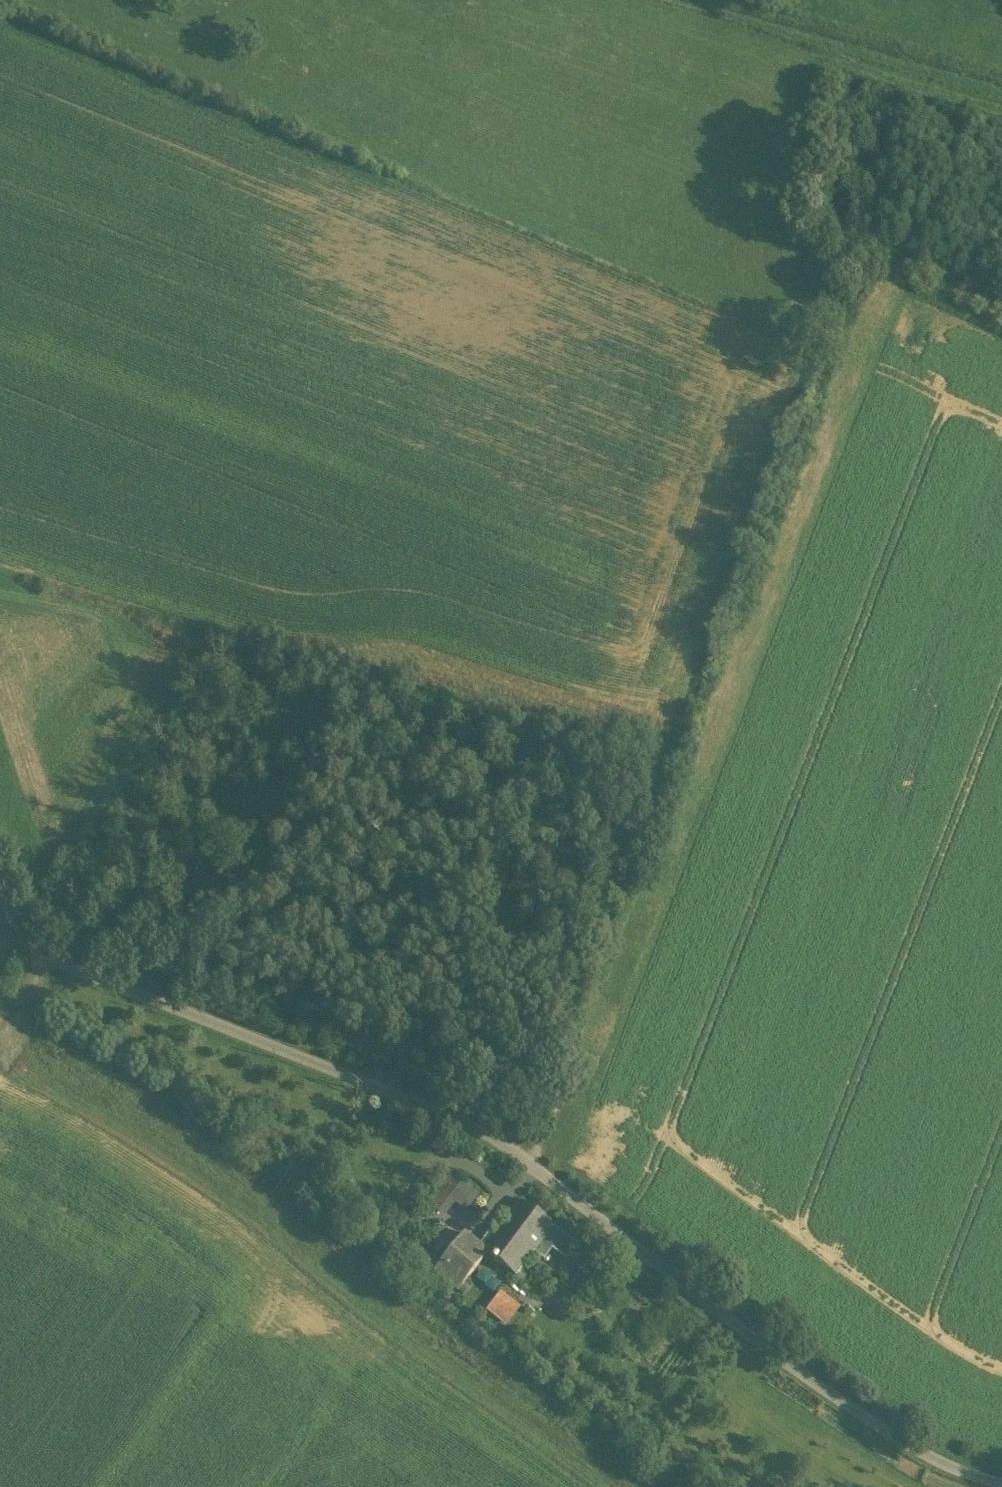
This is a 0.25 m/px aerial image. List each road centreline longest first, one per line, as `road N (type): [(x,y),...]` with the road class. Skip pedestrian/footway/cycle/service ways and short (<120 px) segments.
road 1 (residential): [(1001,1482),(935,1464),(800,1386),(676,1281),(493,1147),(116,981),(18,929),(0,881)]

